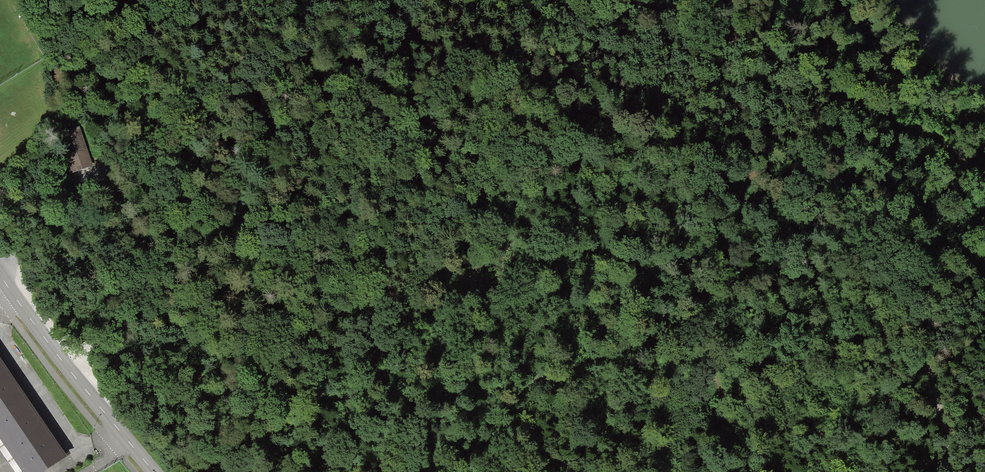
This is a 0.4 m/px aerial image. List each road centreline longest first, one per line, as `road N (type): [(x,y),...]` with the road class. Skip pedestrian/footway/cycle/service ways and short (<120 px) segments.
road 1 (track): [(0,266),(146,141),(215,118),(664,284),(695,325)]
road 2 (track): [(695,325),(516,386),(375,399),(243,396)]
road 3 (track): [(686,0),(803,49),(970,160),(984,188)]
road 4 (secondary): [(154,471),(2,278)]
road 5 (track): [(243,396),(192,377),(53,350)]
road 6 (track): [(695,325),(747,471)]
road 7 (track): [(243,396),(378,471)]

